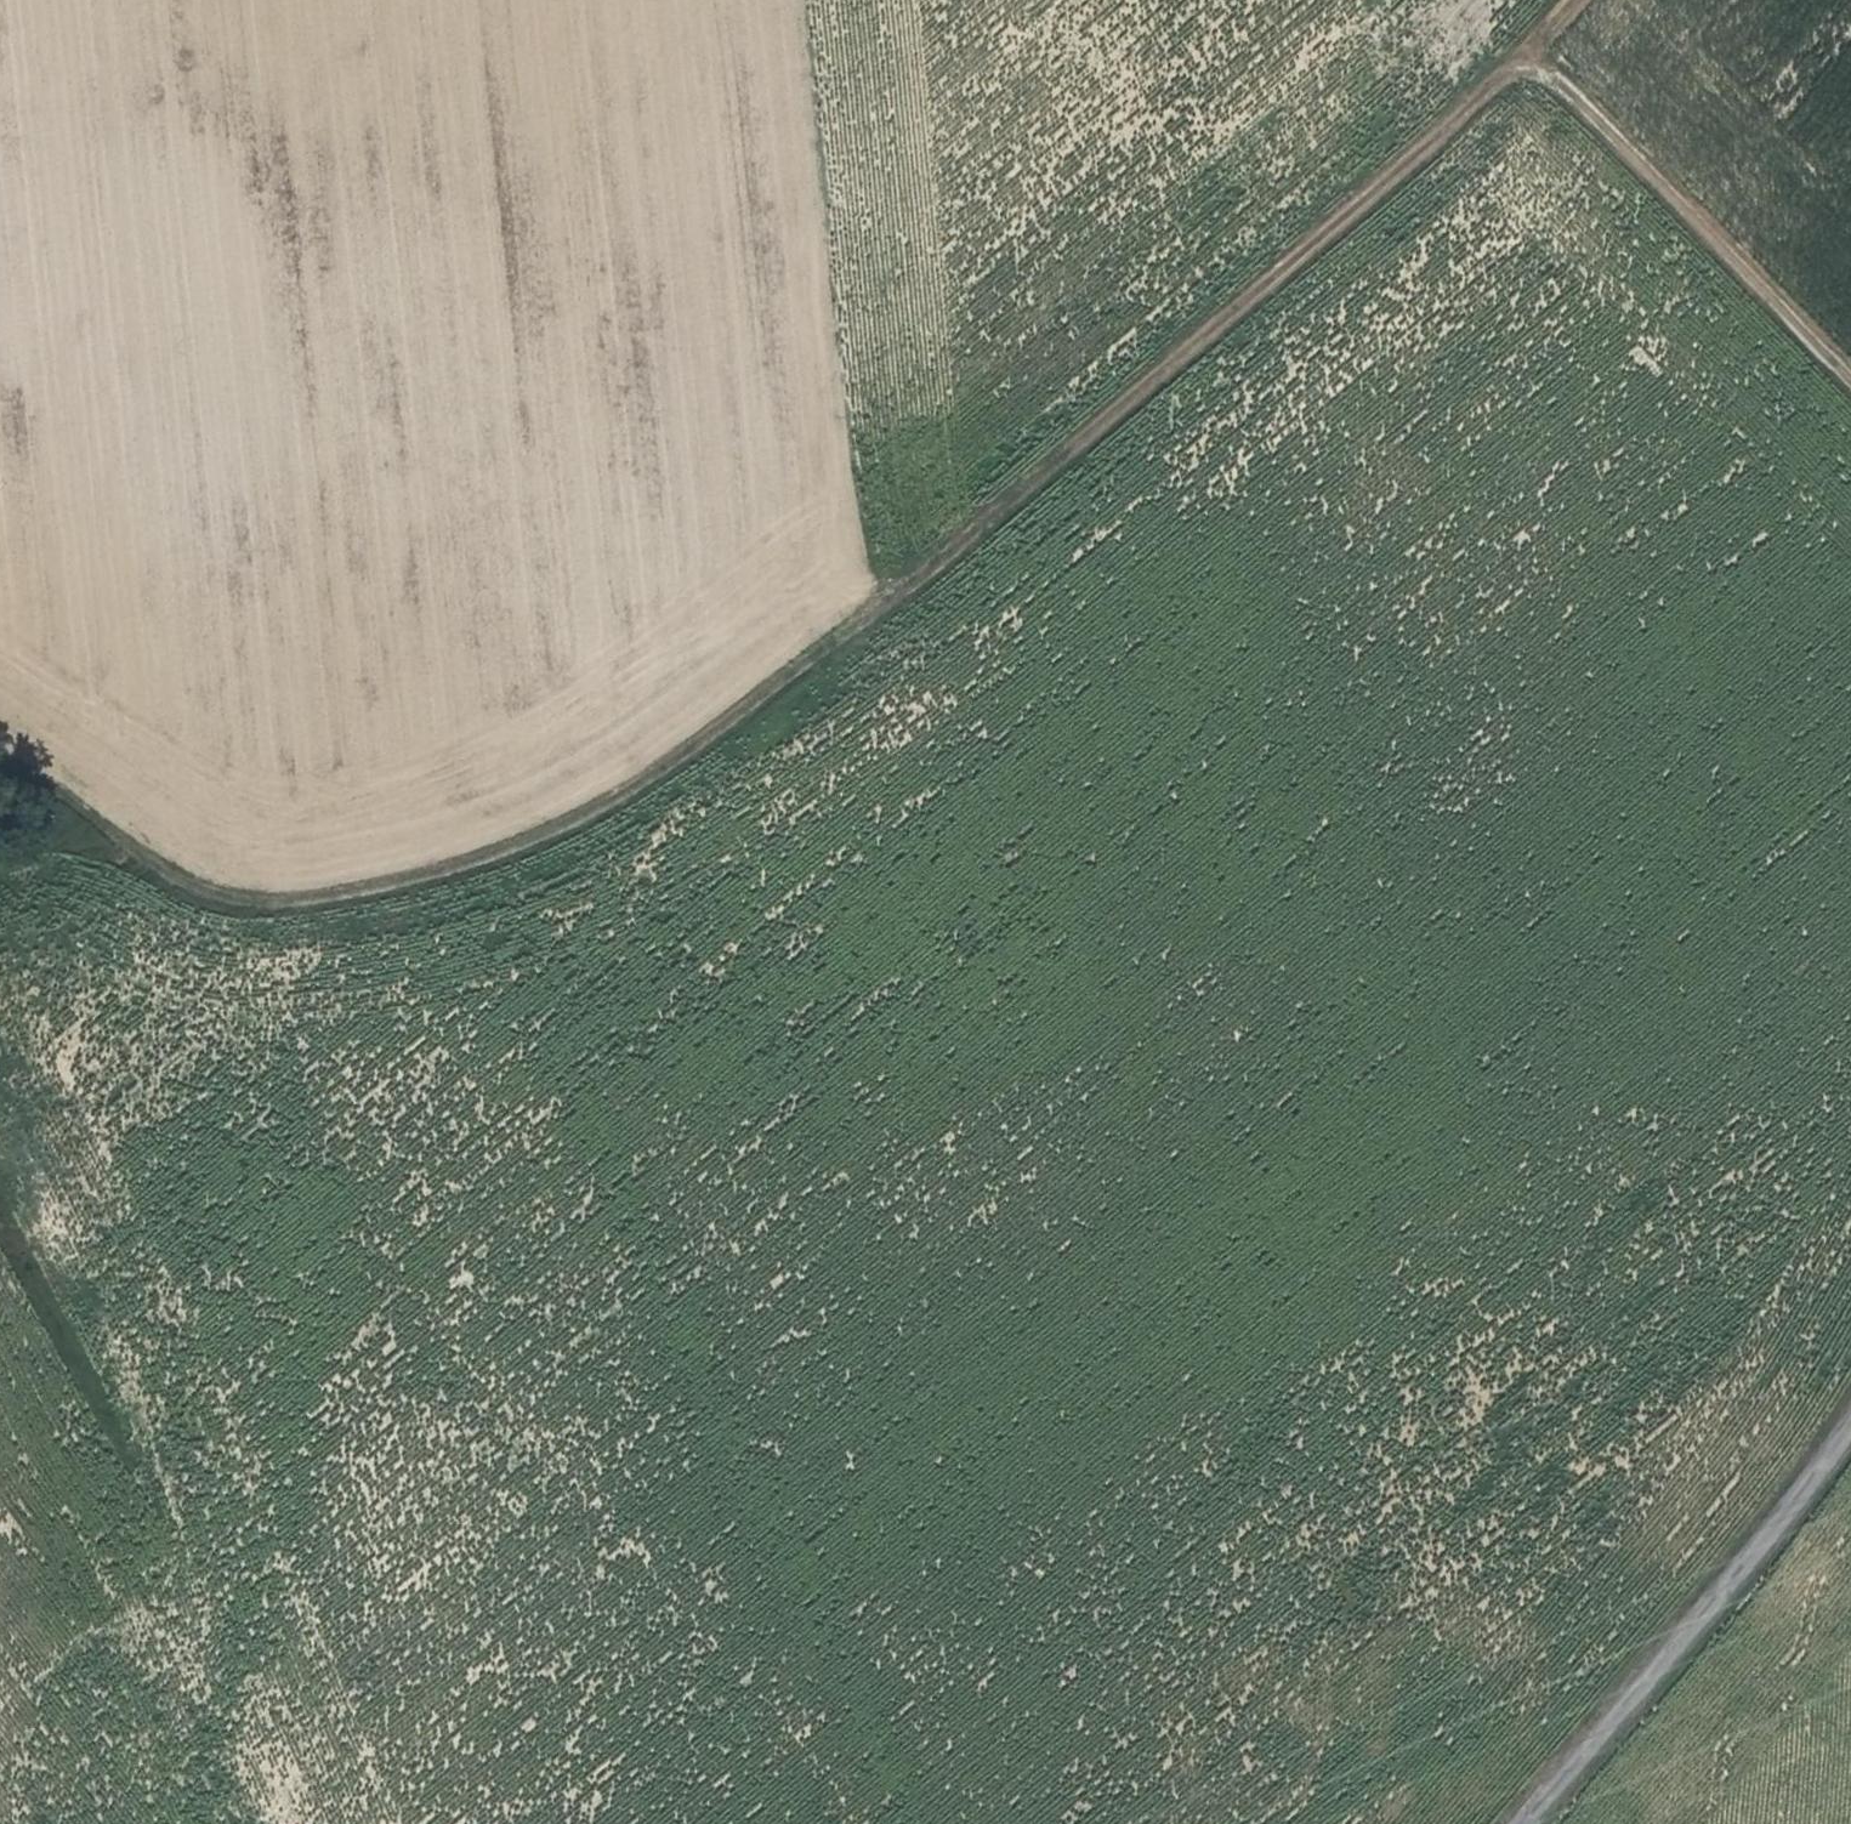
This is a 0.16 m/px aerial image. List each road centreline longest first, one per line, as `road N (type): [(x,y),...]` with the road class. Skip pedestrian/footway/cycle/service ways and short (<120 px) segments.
road 1 (unclassified): [(1850,1436),(1747,1575),(1530,1823)]
road 2 (track): [(1850,383),(1544,60)]

